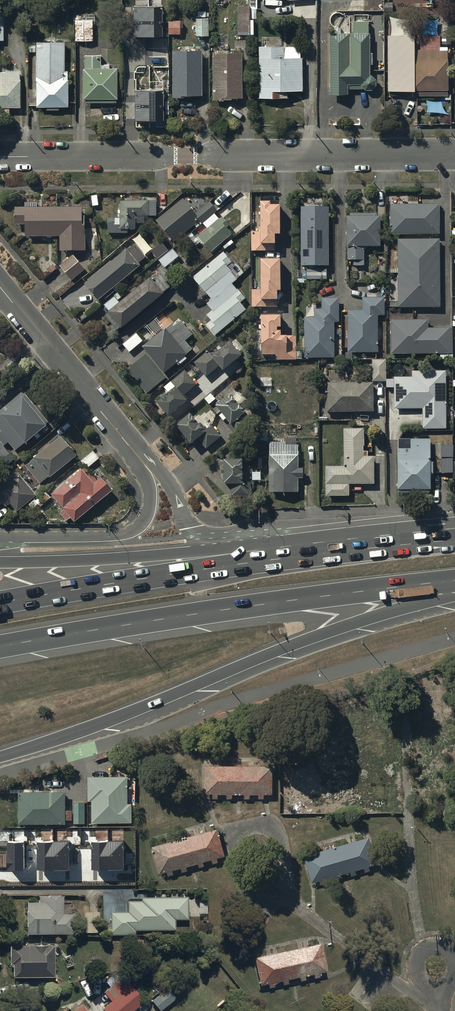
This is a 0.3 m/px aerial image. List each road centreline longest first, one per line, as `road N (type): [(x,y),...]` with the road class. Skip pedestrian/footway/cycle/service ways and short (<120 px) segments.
road 1 (trunk): [(454,589),(0,757)]
road 2 (motorway): [(454,580),(0,648)]
road 3 (residential): [(454,154),(0,157)]
road 4 (motorway): [(0,602),(411,538)]
road 5 (residential): [(150,469),(0,287)]
road 6 (trunk): [(0,558),(219,548)]
road 7 (residential): [(0,543),(134,530),(148,517),(150,469)]
road 8 (trunk): [(219,548),(411,538)]

